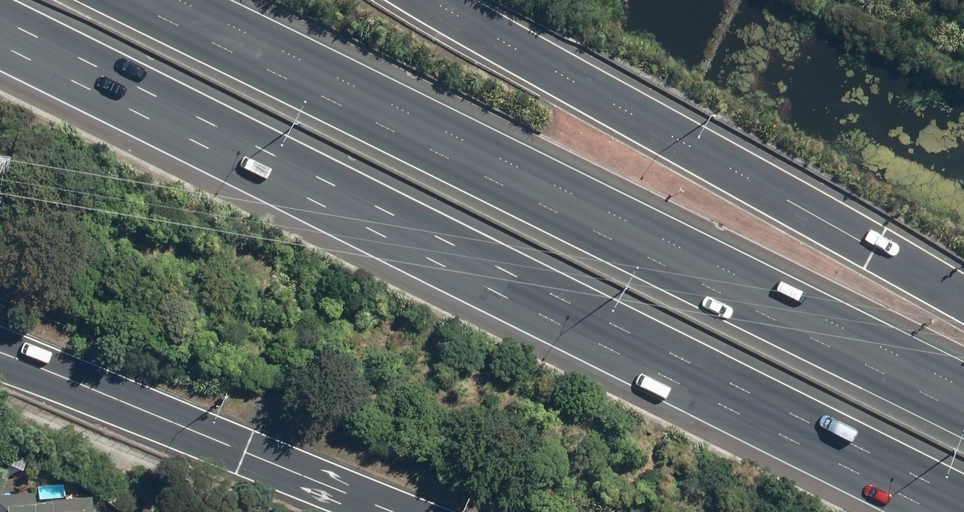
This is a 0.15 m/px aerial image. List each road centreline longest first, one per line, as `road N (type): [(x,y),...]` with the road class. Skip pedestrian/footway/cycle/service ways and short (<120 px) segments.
road 1 (motorway): [(963,500),(0,19)]
road 2 (motorway): [(129,0),(963,414)]
road 3 (motorway): [(439,0),(963,299)]
road 4 (motorway): [(401,511),(0,351)]

